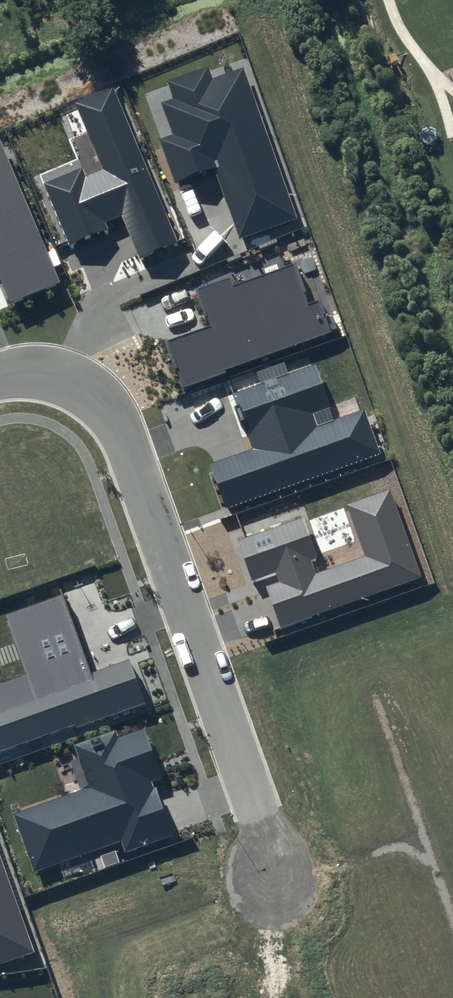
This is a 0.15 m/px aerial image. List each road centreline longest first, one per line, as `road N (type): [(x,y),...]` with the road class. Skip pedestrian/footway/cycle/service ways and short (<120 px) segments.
road 1 (residential): [(0,380),(28,373),(84,388),(112,430),(271,878),(281,997)]

